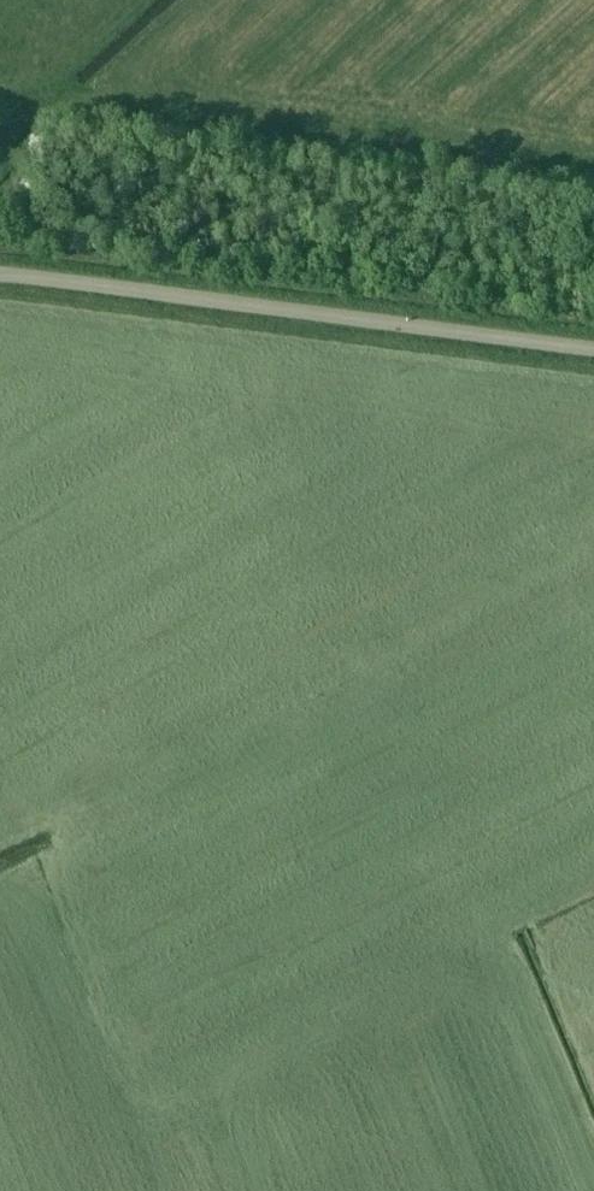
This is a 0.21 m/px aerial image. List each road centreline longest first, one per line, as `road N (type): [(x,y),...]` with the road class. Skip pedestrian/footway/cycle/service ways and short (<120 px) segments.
road 1 (unclassified): [(0,275),(593,347)]

